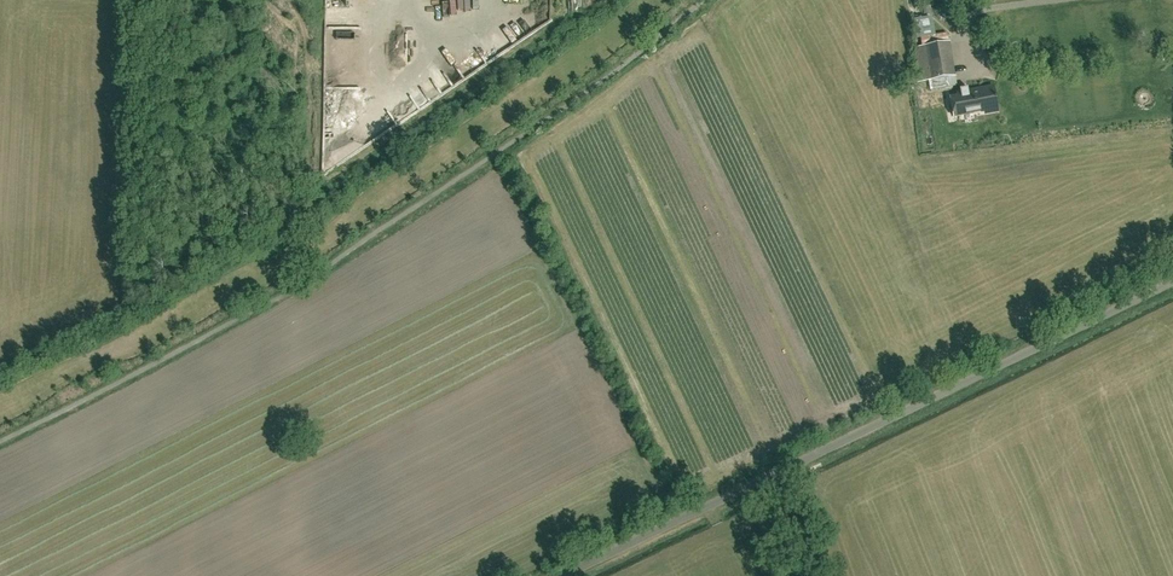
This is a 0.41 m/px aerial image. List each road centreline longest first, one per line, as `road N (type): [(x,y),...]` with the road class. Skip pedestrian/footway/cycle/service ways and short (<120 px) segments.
road 1 (unclassified): [(566,575),(1172,279)]

